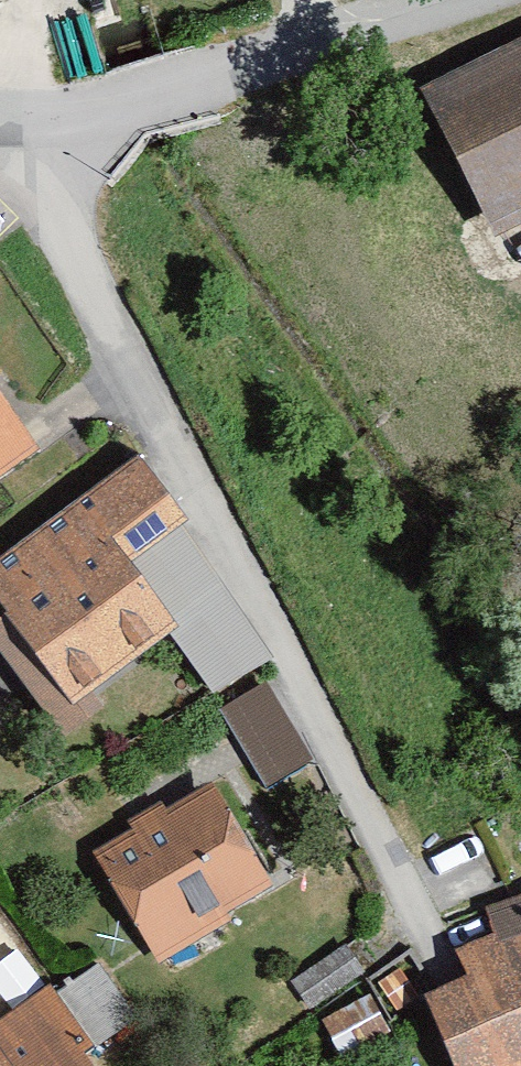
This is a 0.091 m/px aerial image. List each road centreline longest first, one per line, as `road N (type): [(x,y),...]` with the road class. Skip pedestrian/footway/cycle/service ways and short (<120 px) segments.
road 1 (residential): [(16,124),(495,1065)]
road 2 (residential): [(16,124),(96,120),(474,0)]

